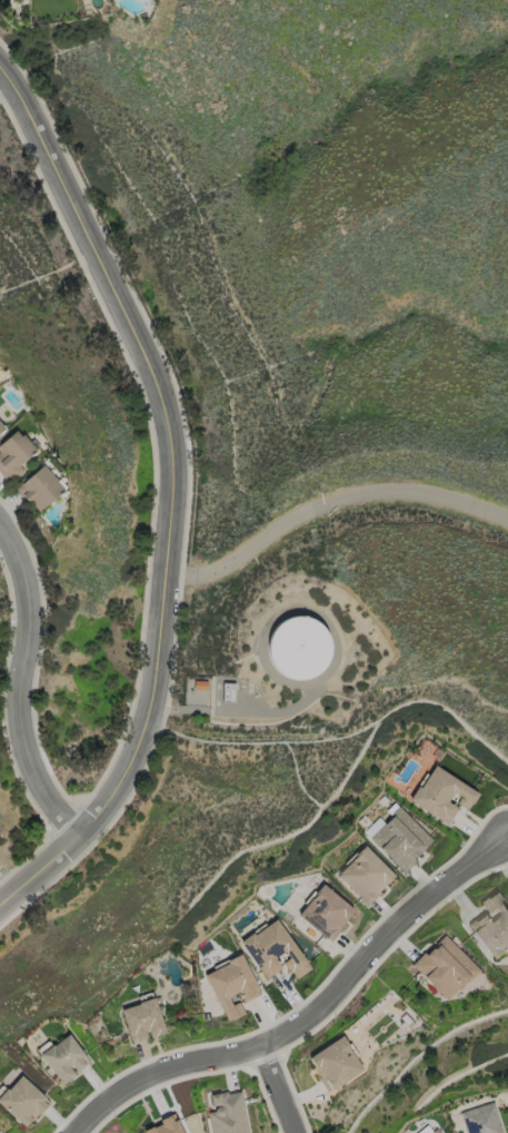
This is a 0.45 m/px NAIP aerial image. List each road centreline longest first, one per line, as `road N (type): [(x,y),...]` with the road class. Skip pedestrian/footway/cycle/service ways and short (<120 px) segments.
road 1 (residential): [(0,67),(22,96),(141,341),(166,405),(175,470),(143,741),(82,836)]
road 2 (residential): [(507,832),(389,932),(336,996),(259,1046),(140,1074),(72,1132)]
road 3 (residential): [(507,517),(414,489),(375,489),(322,501),(206,572),(166,571)]
road 4 (residential): [(82,836),(47,794),(23,741),(31,607),(22,563),(0,523)]

